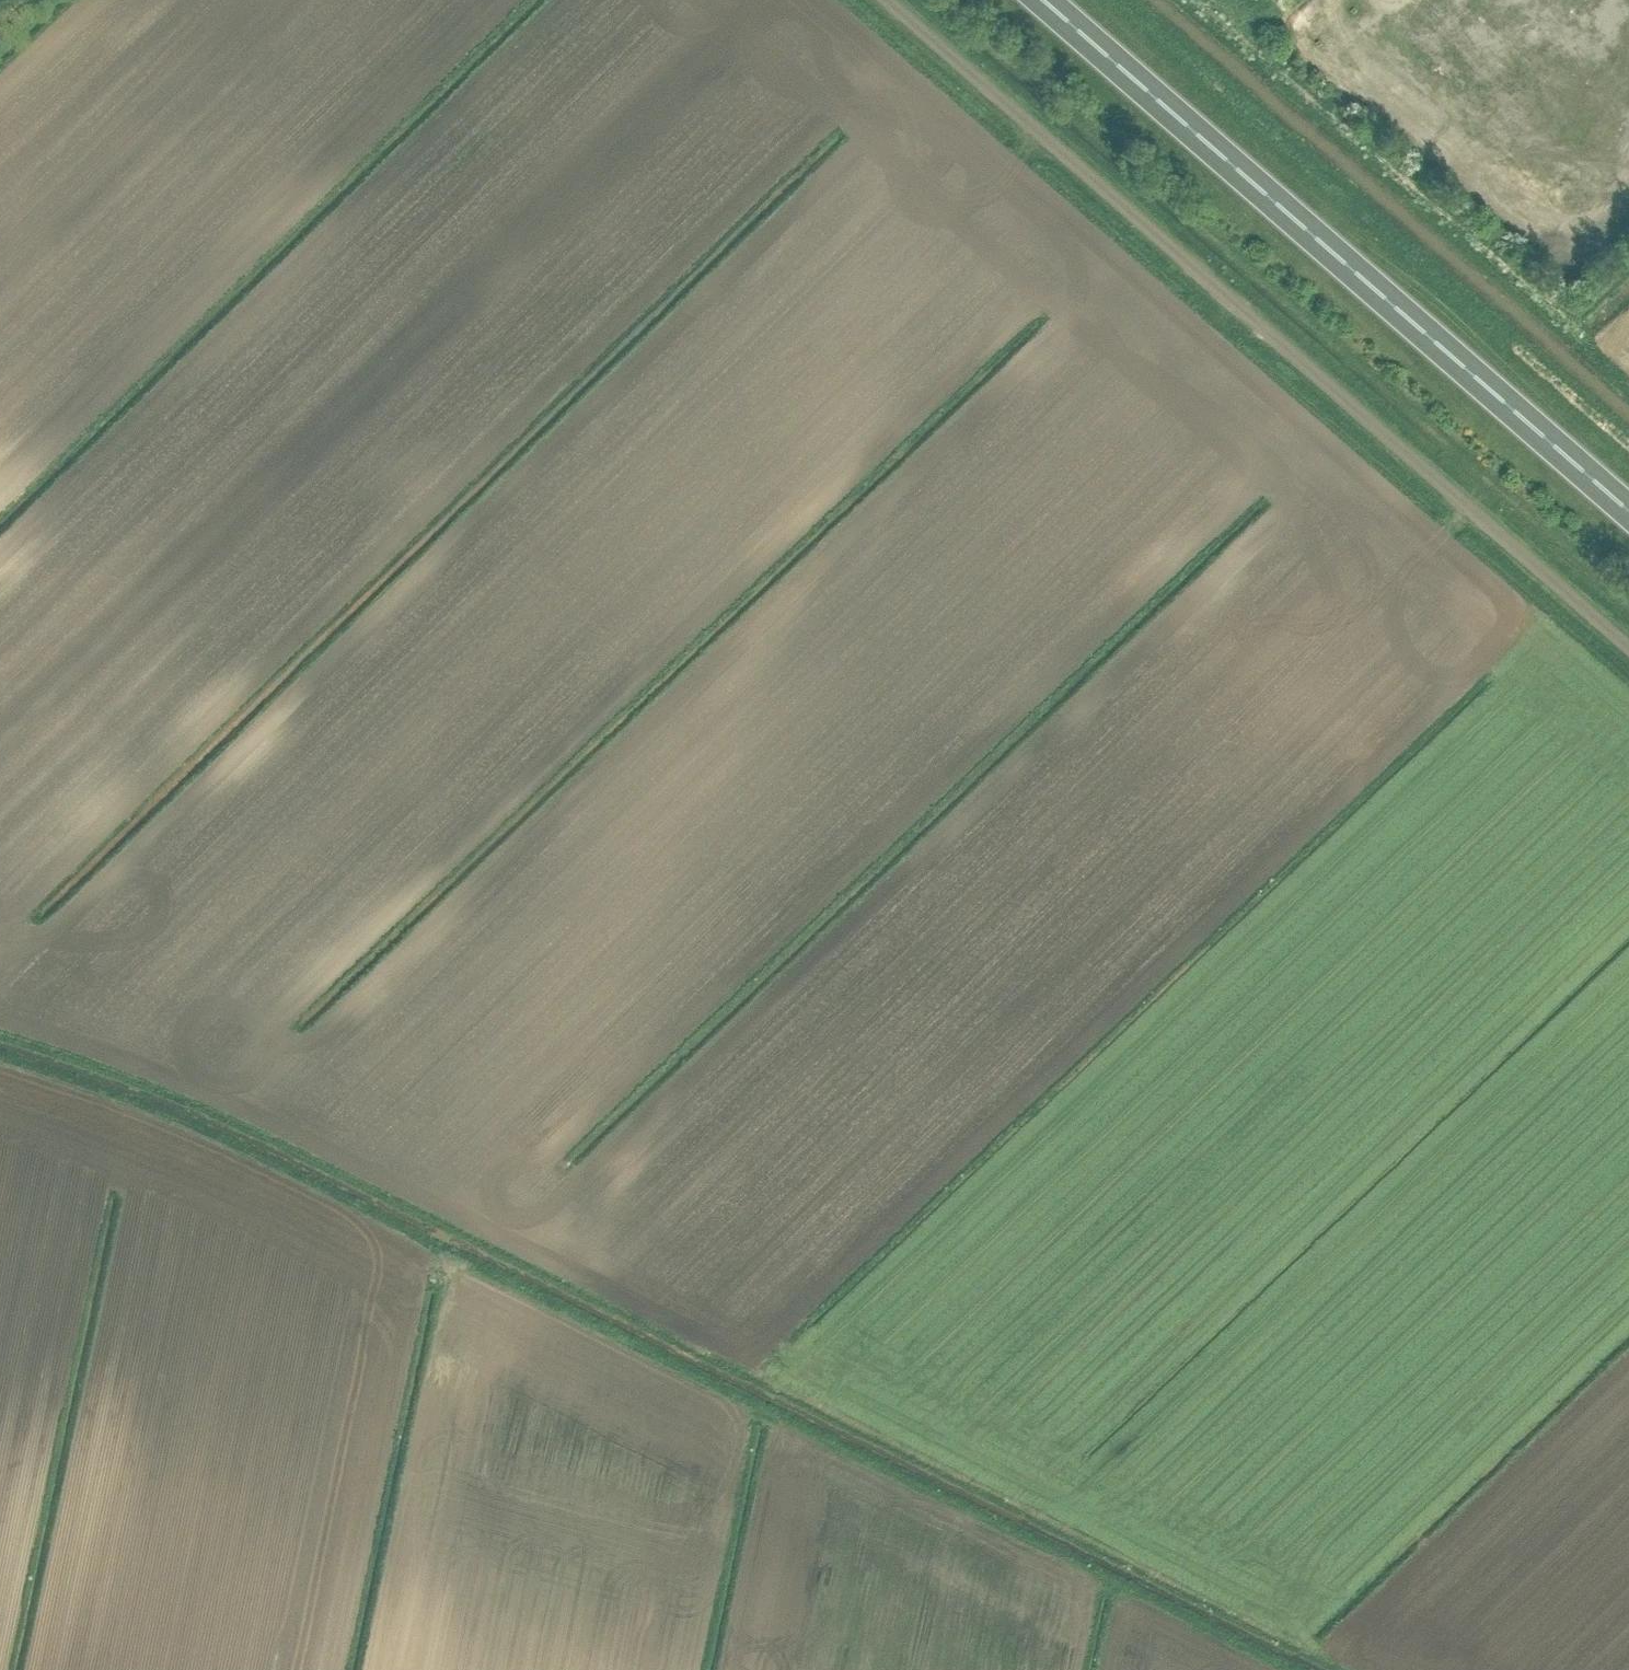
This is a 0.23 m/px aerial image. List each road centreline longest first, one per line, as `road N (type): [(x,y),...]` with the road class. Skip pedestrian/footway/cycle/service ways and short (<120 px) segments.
road 1 (unclassified): [(1628,647),(889,0)]
road 2 (trunk): [(1628,510),(1046,0)]

